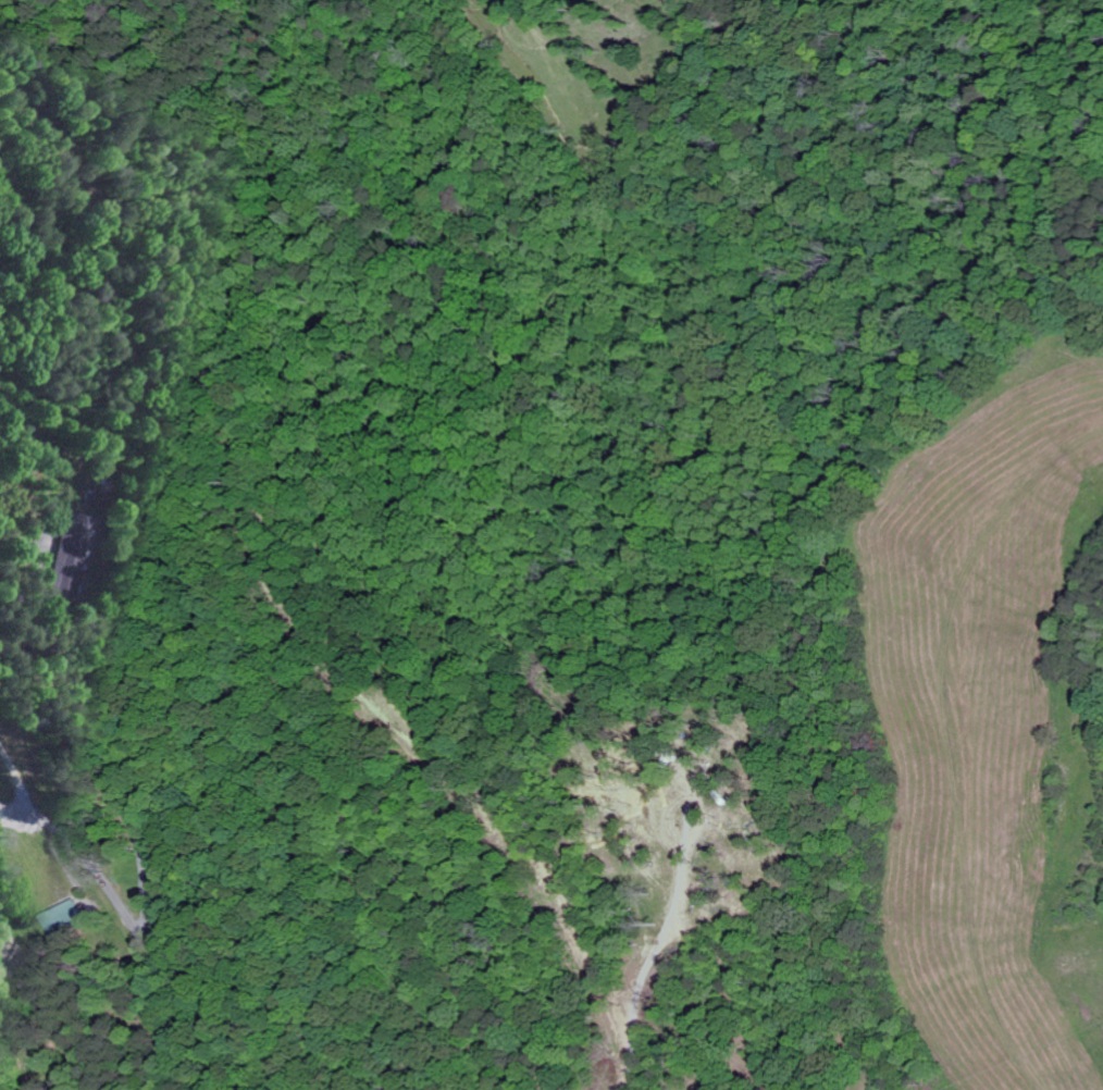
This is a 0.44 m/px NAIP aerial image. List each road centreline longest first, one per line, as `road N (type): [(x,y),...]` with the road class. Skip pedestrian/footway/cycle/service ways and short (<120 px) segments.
road 1 (residential): [(211,1089),(189,1057),(142,938),(88,853),(55,825),(0,805)]

